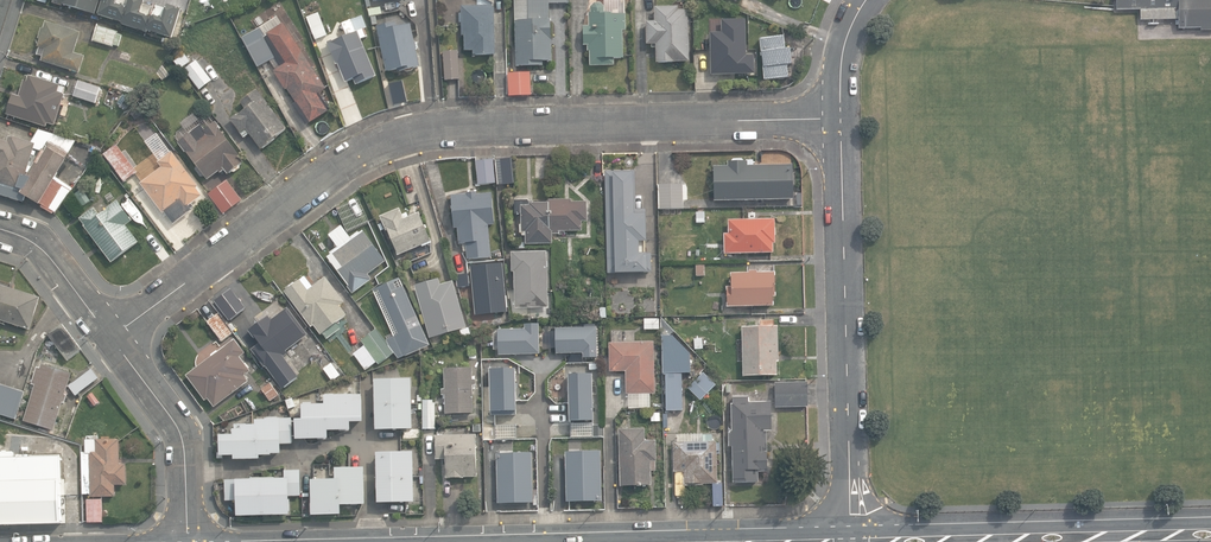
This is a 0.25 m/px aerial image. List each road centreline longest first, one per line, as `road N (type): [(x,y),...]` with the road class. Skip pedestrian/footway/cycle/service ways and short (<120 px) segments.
road 1 (residential): [(112,338),(369,147),(394,137),(456,128),(838,116)]
road 2 (residential): [(851,541),(838,116)]
road 3 (secondary): [(851,541),(1210,534)]
road 4 (residential): [(112,338),(182,436),(190,541)]
road 5 (residential): [(0,228),(46,253),(112,338)]
road 6 (residential): [(838,116),(843,48),(864,0)]

